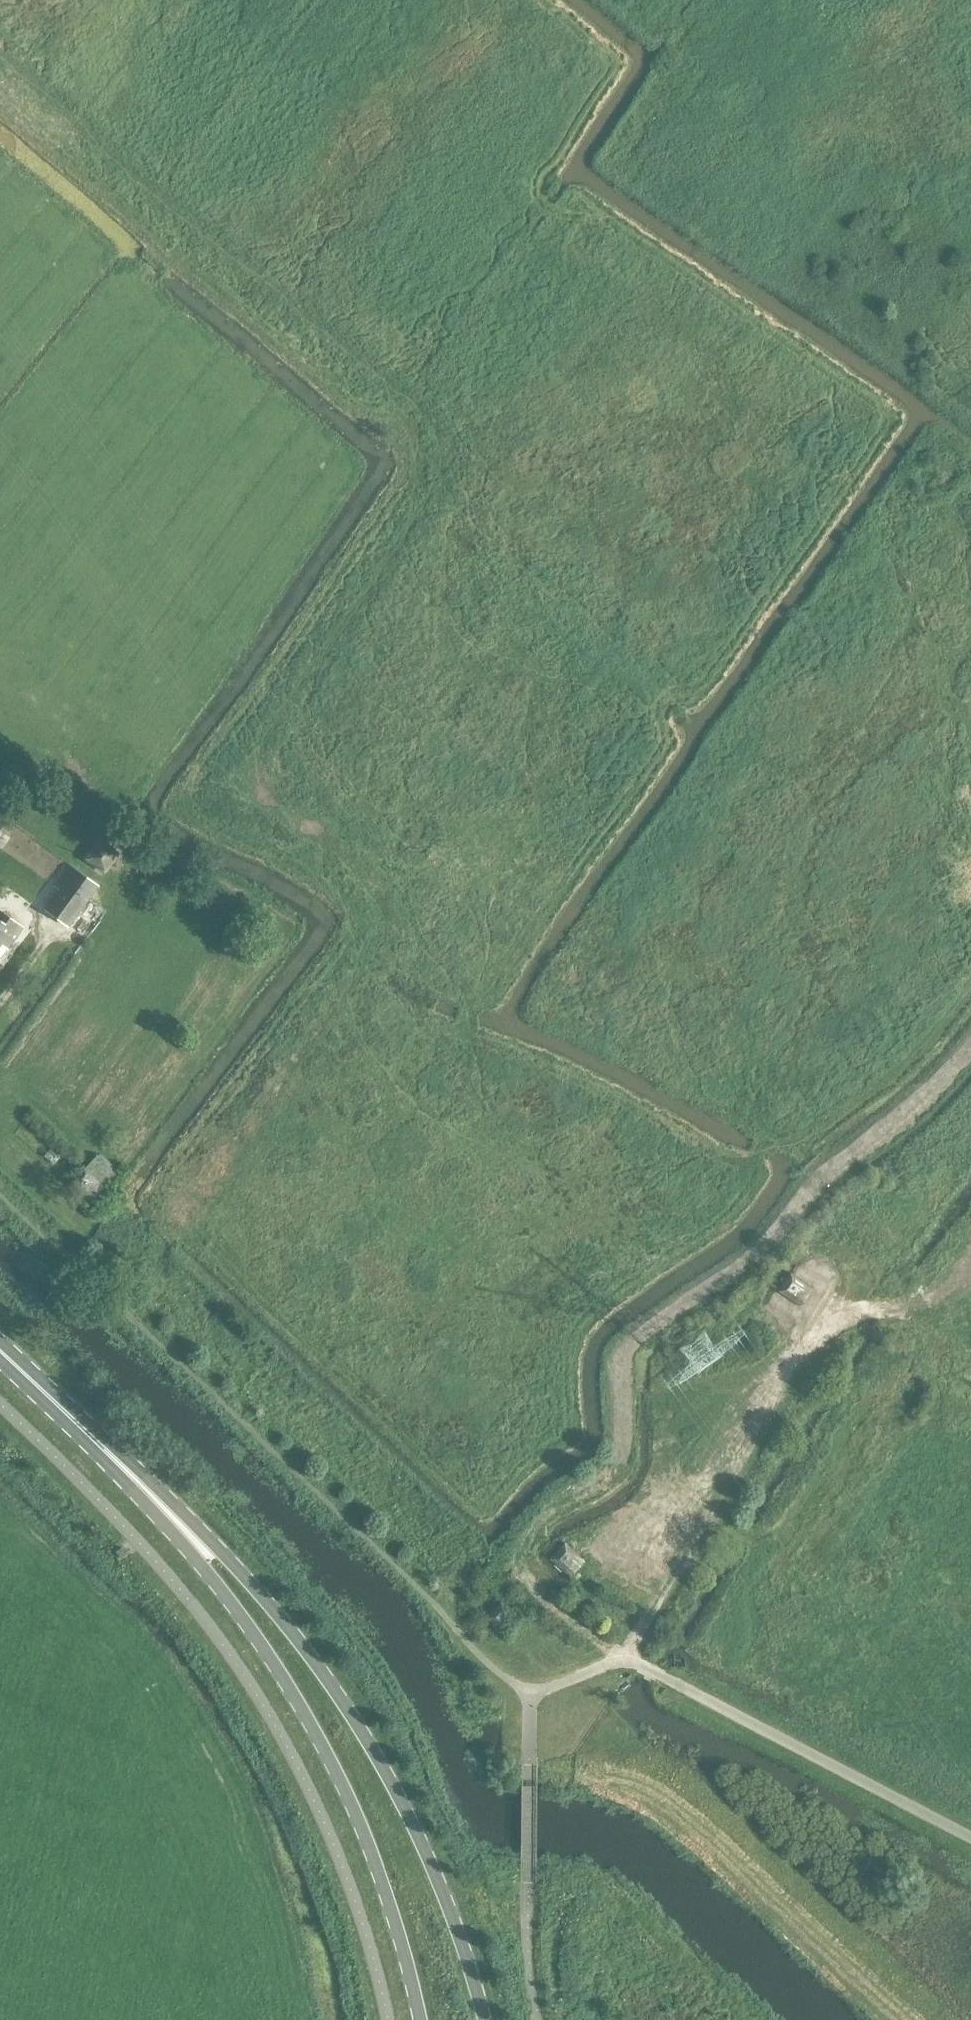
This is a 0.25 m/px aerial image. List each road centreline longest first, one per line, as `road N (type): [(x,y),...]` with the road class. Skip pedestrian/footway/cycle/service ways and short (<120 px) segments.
road 1 (primary): [(486,2019),(408,1813),(326,1676),(206,1536),(57,1402)]
road 2 (primary): [(57,1402),(237,1608),(307,1715),(356,1810),(420,2019)]
road 3 (track): [(970,1045),(748,1257),(622,1351),(618,1413)]
road 4 (track): [(620,1658),(524,1579),(517,1562),(538,1523),(619,1461),(618,1413)]

